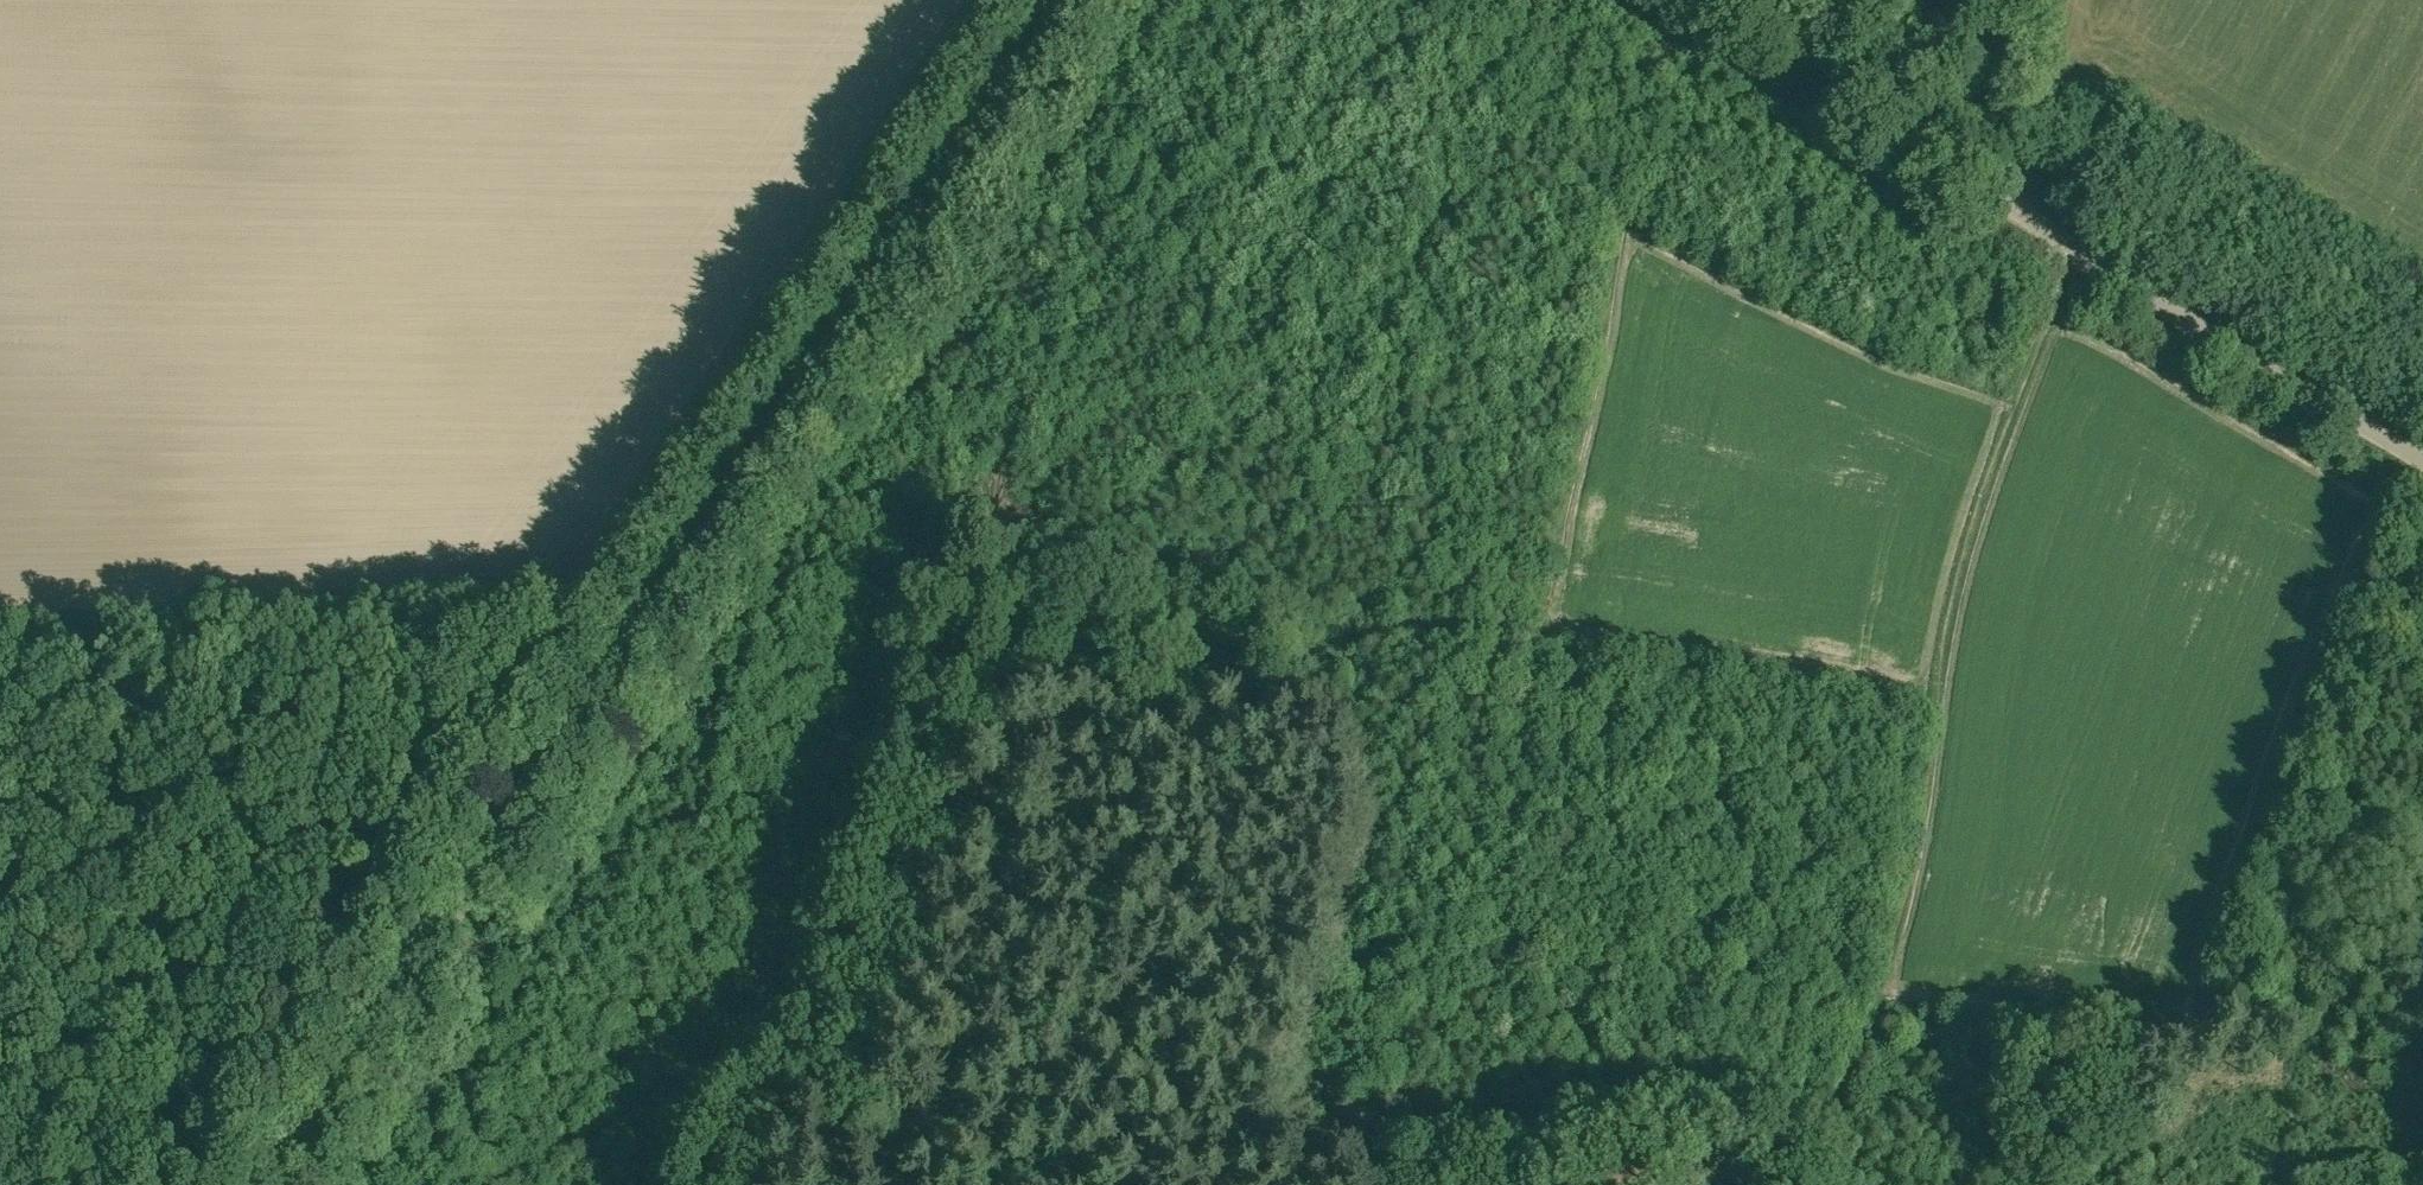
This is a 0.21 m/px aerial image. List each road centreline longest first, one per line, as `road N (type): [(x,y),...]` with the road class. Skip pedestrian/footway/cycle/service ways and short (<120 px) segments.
road 1 (secondary): [(260,1184),(1053,0)]
road 2 (unclassified): [(2422,465),(2040,225),(1743,0)]

